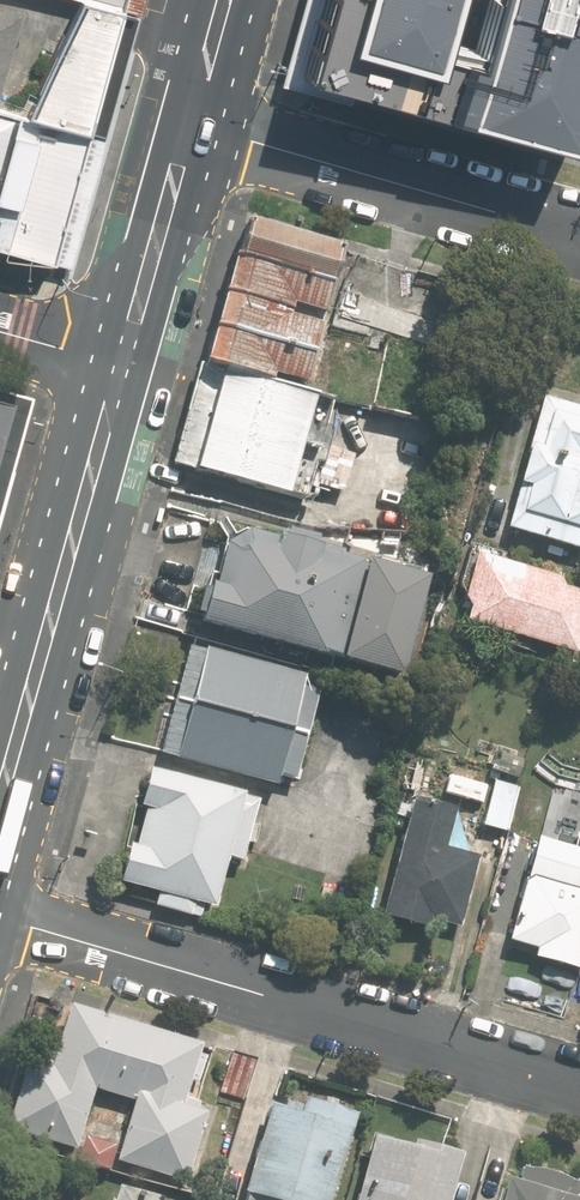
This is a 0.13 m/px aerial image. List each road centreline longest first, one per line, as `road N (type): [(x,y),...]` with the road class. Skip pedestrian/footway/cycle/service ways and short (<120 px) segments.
road 1 (residential): [(0,918),(579,1088)]
road 2 (primary): [(122,366),(0,805)]
road 3 (residential): [(579,235),(188,123)]
road 4 (primary): [(188,123),(122,366)]
road 5 (primary): [(223,0),(188,123)]
road 6 (residential): [(0,331),(122,366)]

